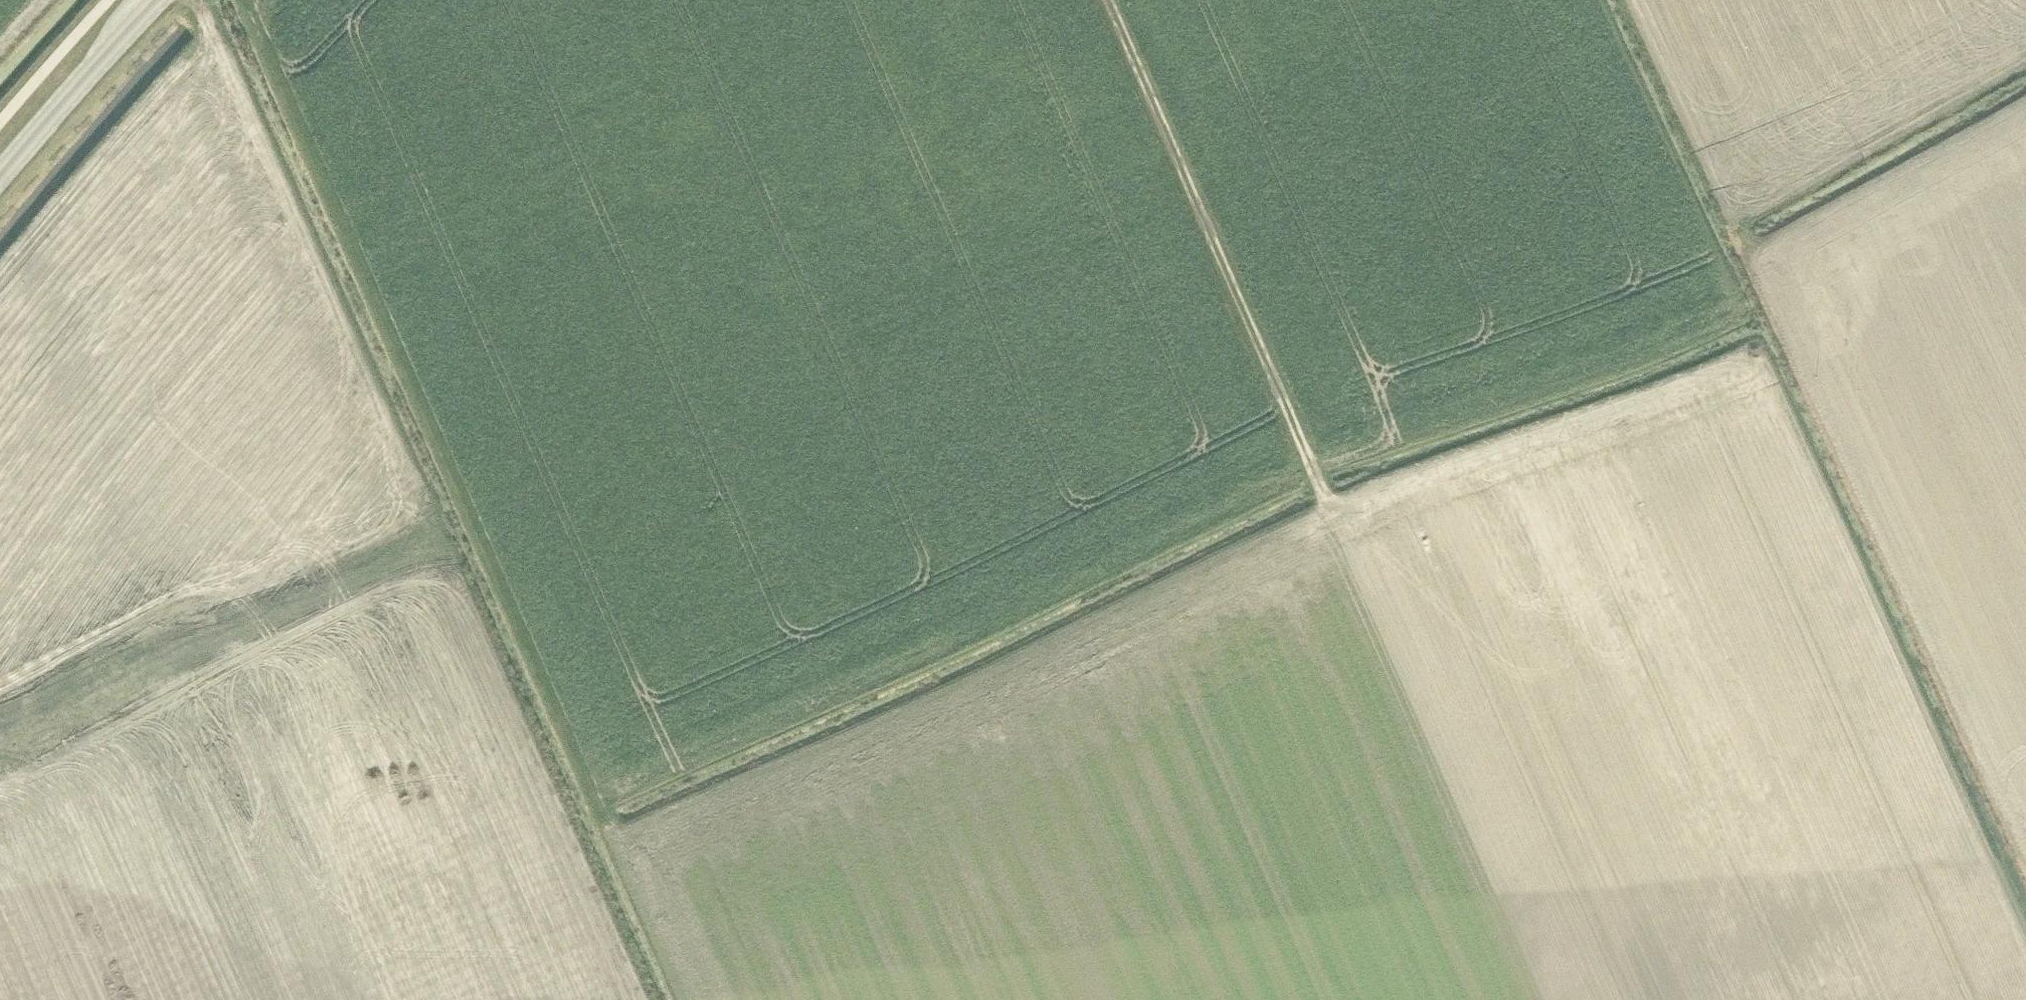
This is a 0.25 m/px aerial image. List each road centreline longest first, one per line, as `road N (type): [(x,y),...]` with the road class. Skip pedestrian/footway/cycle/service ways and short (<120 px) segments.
road 1 (track): [(1107,0),(1324,497)]
road 2 (track): [(0,741),(123,677),(143,684),(288,999)]
road 3 (primary): [(0,175),(154,0)]

